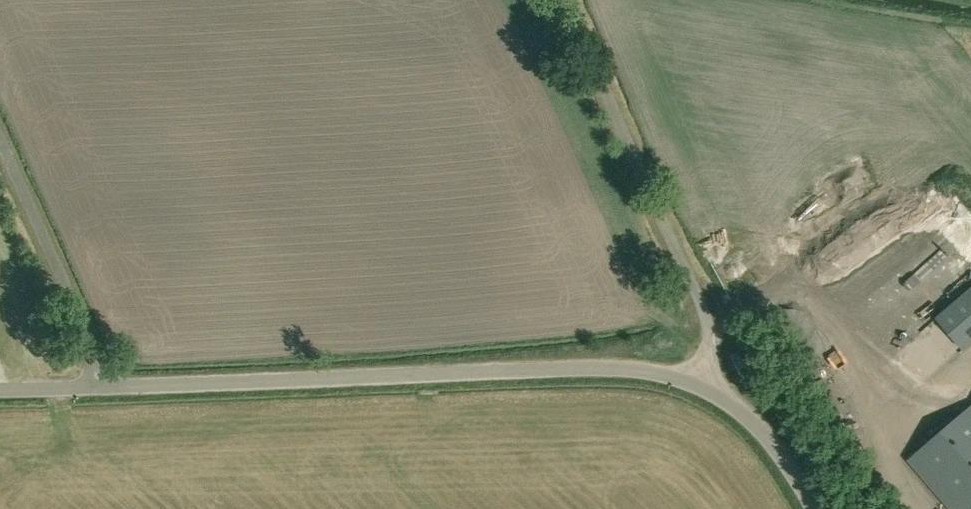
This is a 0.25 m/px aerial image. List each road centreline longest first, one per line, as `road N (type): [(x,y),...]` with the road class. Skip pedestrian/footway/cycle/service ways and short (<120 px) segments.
road 1 (unclassified): [(815,508),(746,413),(701,388),(649,374),(546,369),(0,391)]

